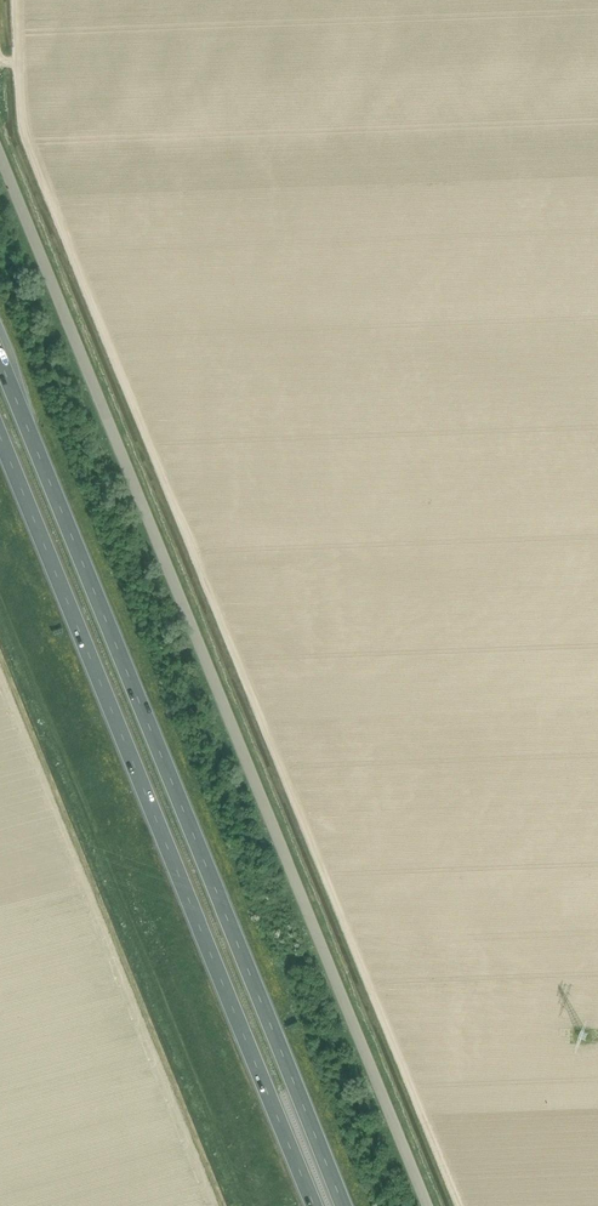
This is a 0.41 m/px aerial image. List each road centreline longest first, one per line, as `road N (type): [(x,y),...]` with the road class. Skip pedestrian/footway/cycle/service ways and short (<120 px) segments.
road 1 (unclassified): [(427,1205),(0,156)]
road 2 (trunk): [(343,1205),(0,361)]
road 3 (trunk): [(0,437),(314,1205)]

